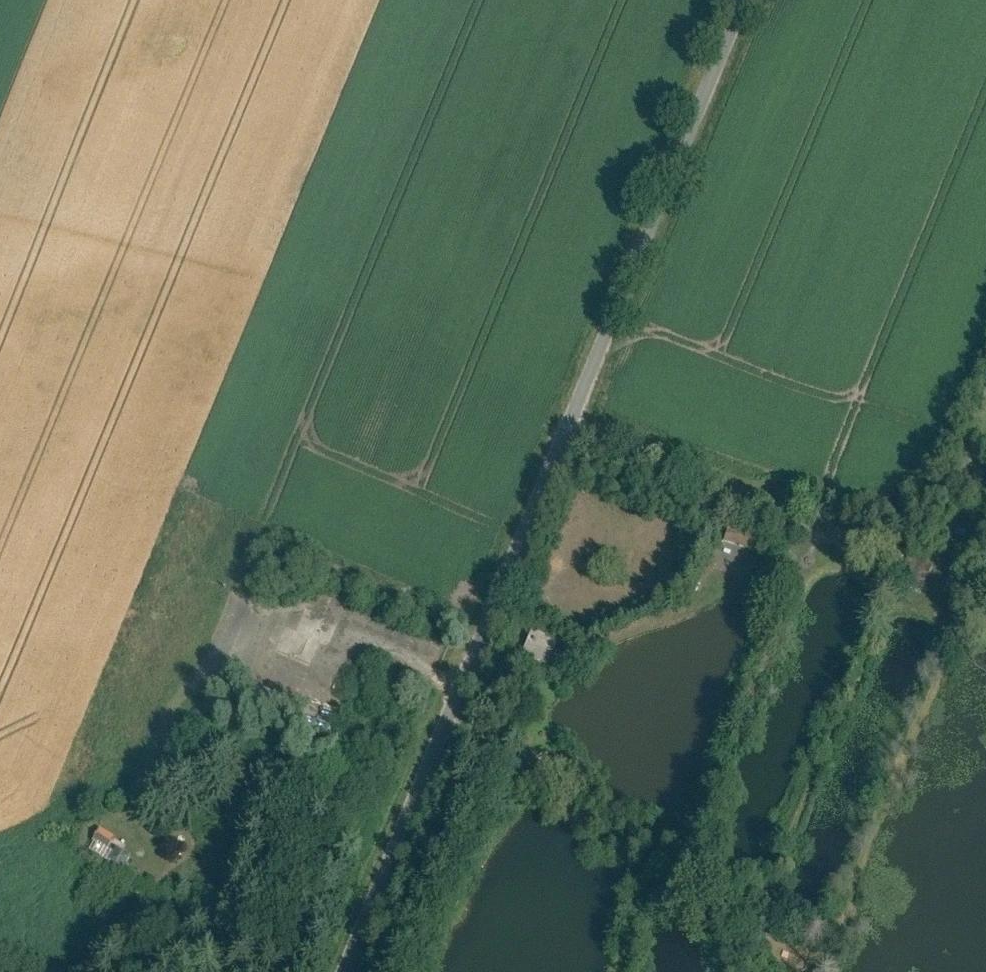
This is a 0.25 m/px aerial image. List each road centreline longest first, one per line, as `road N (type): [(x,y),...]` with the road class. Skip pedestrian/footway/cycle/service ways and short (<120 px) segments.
road 1 (unclassified): [(357,971),(745,0)]
road 2 (track): [(936,525),(985,398)]

